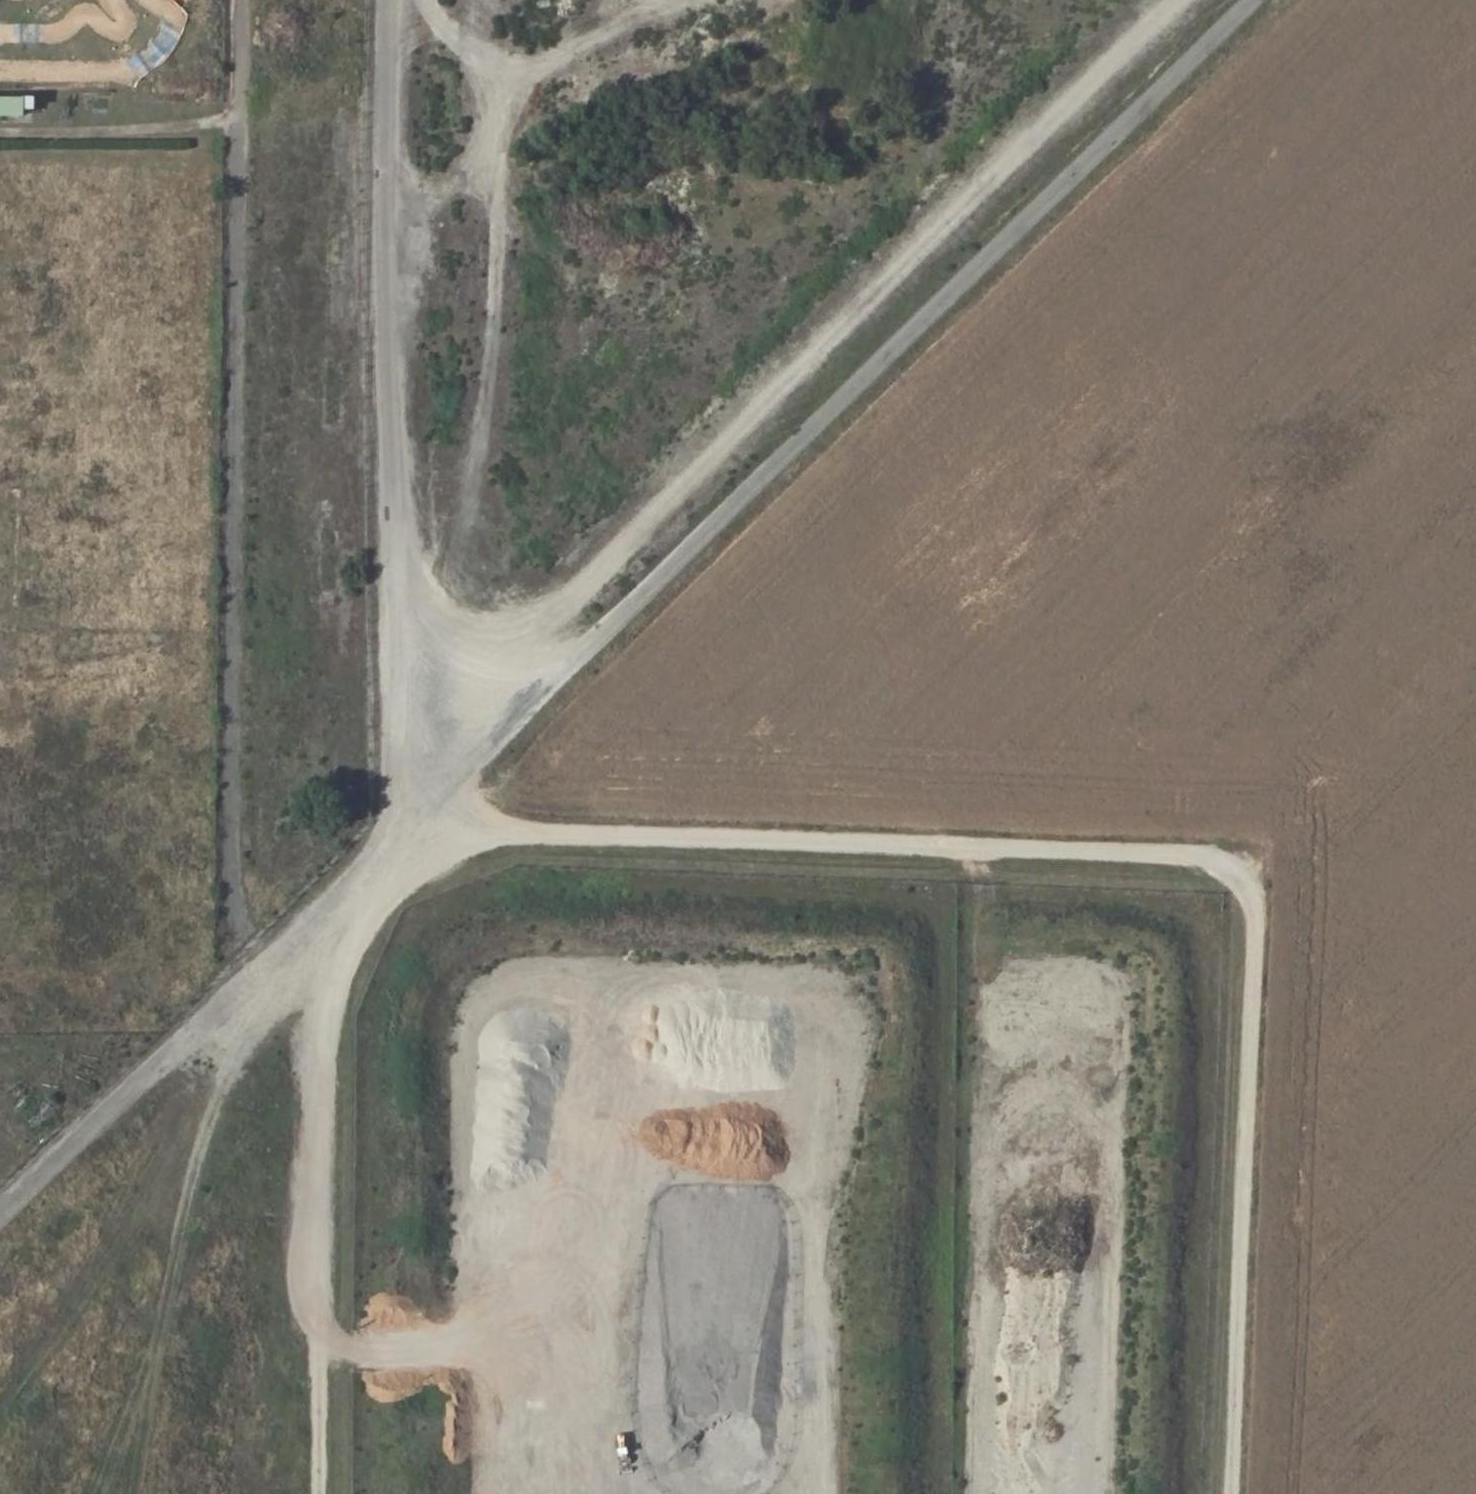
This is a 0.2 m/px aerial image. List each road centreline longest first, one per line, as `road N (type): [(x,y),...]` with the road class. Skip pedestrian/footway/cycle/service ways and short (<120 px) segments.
road 1 (track): [(231,998),(243,0)]

